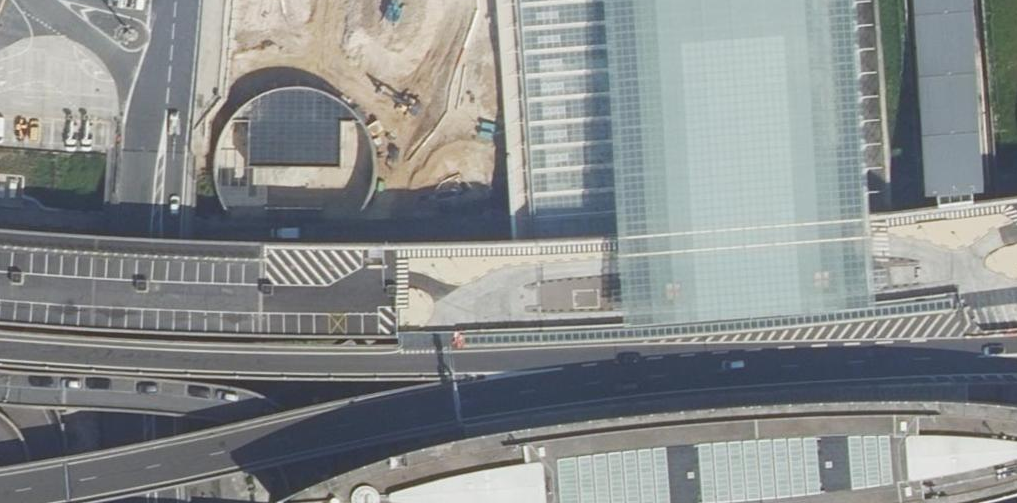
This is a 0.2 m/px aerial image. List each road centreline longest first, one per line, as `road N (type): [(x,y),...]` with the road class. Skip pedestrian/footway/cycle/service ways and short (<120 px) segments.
road 1 (secondary): [(1016,360),(578,369),(425,410),(0,497)]
road 2 (unknown): [(1016,299),(923,255),(881,248),(544,271),(499,286),(462,312),(410,368)]
road 3 (unknown): [(983,288),(520,327),(459,314)]

